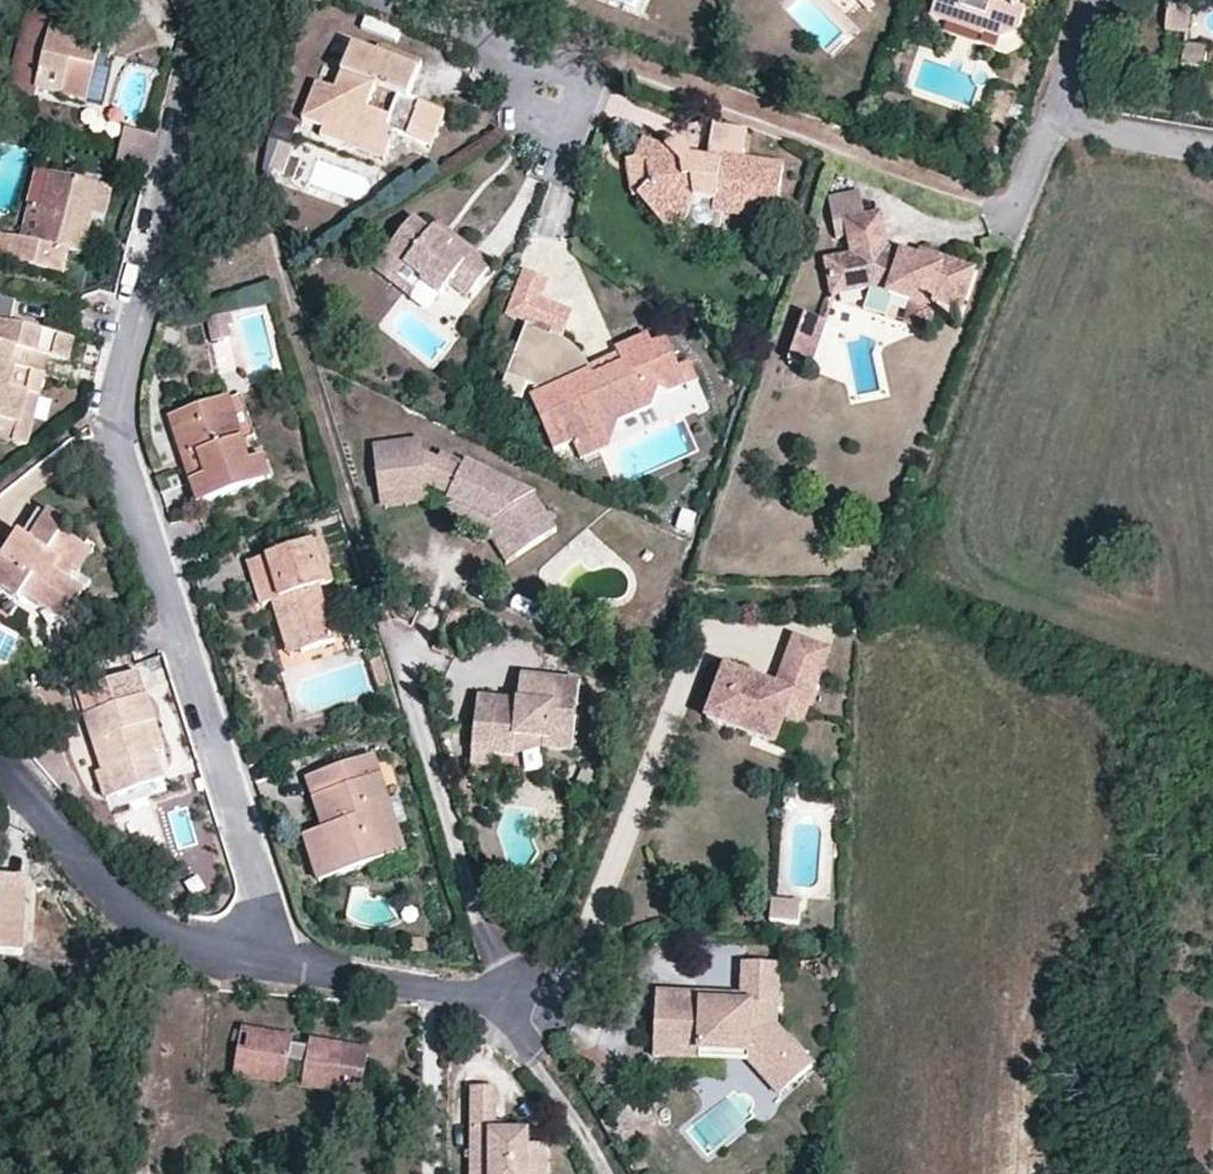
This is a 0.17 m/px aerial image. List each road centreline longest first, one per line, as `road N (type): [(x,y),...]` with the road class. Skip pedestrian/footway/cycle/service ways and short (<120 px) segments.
road 1 (residential): [(203,0),(184,143),(124,381),(121,432),(282,961)]
road 2 (track): [(518,1028),(565,978),(690,665),(727,640),(757,645)]
road 3 (track): [(482,1002),(498,990),(496,964),(386,620)]
road 4 (residential): [(0,761),(71,850),(151,928),(282,961)]
road 5 (residential): [(282,961),(482,1002),(518,1028),(544,1067)]
road 6 (residential): [(379,0),(517,53),(548,103)]
road 7 (residential): [(1060,89),(1071,119),(1088,129),(1212,153)]
road 8 (residential): [(1060,89),(1014,210)]

